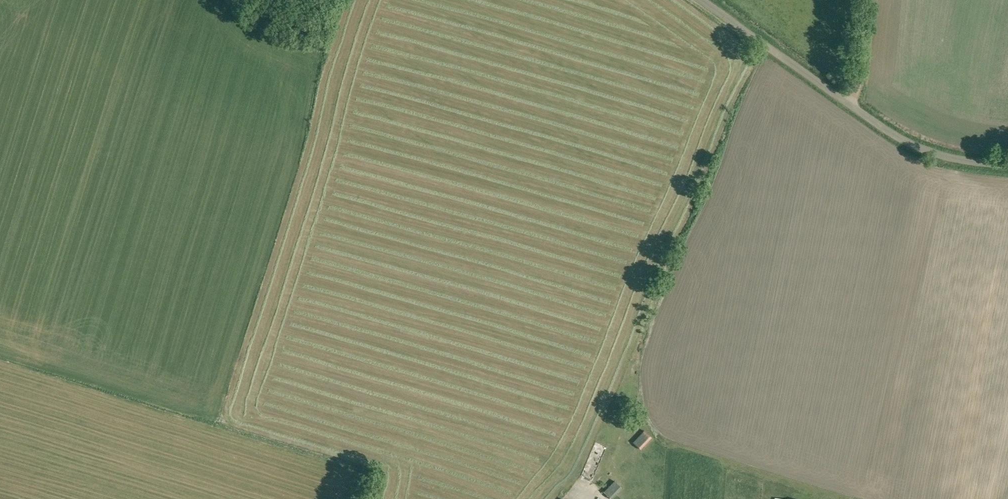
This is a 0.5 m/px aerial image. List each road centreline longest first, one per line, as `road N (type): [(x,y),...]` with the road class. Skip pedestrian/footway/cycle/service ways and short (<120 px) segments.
road 1 (unclassified): [(1007,165),(928,152),(892,134),(700,0)]

